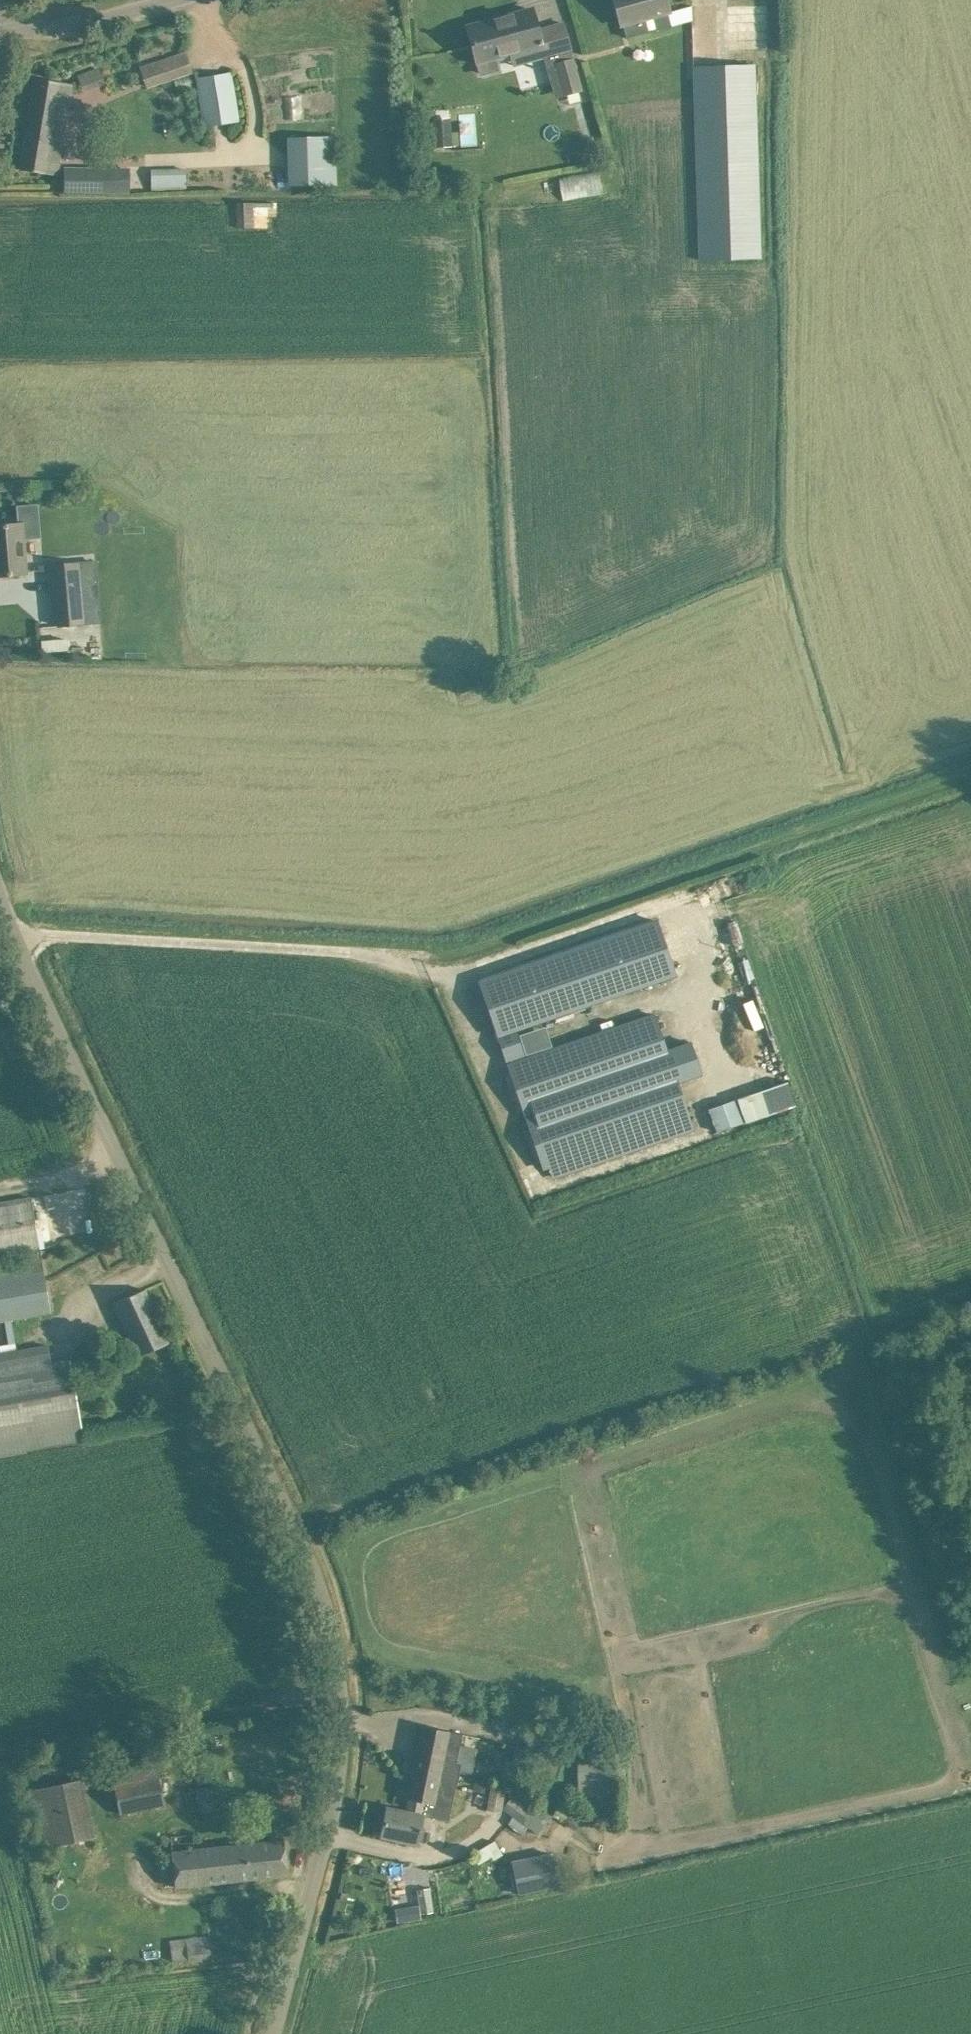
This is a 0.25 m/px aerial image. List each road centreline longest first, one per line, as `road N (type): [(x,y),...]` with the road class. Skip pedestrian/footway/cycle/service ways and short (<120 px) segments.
road 1 (unclassified): [(271,2033),(336,1752),(338,1658),(325,1591),(0,898)]
road 2 (unclassified): [(0,22),(56,28),(165,0)]

